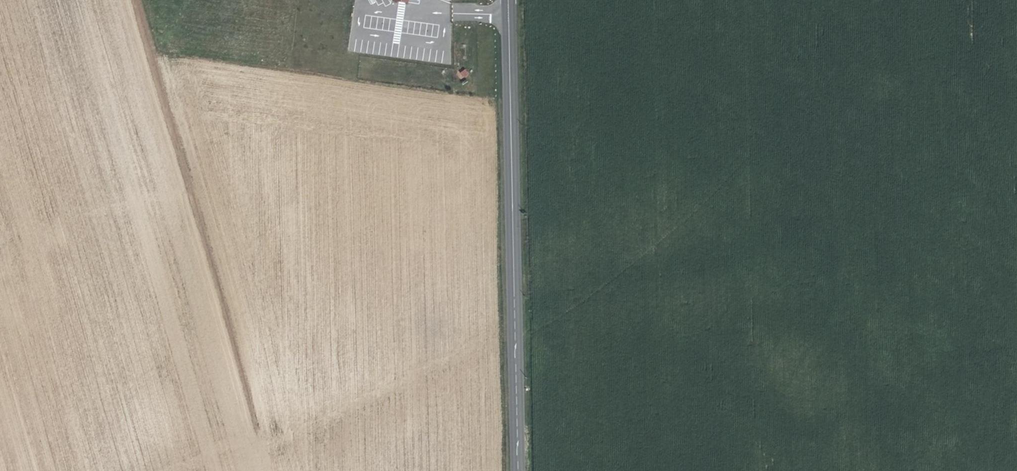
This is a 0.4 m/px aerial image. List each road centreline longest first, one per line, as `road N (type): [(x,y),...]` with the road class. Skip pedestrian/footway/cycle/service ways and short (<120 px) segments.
road 1 (secondary): [(509,0),(519,470)]

